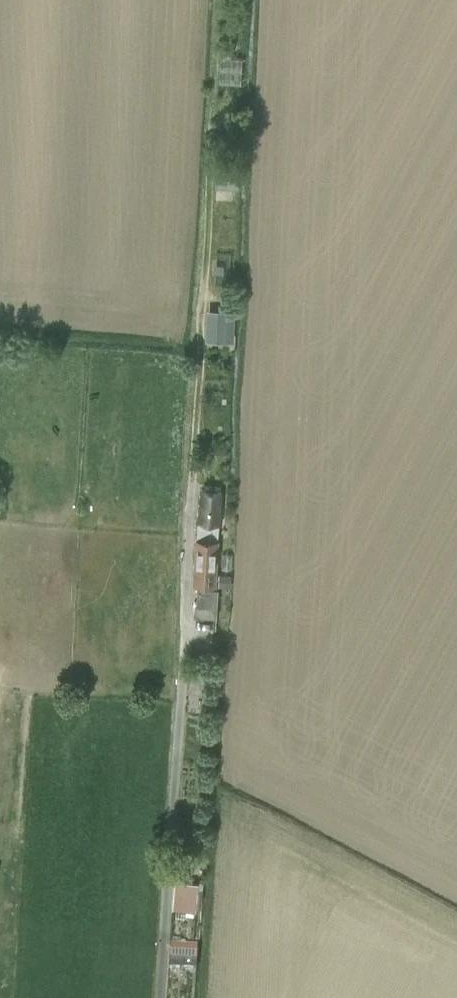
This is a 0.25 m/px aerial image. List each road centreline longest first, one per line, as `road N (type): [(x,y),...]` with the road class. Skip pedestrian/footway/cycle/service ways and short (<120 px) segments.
road 1 (unclassified): [(160,997),(192,486)]
road 2 (track): [(192,486),(217,0)]

